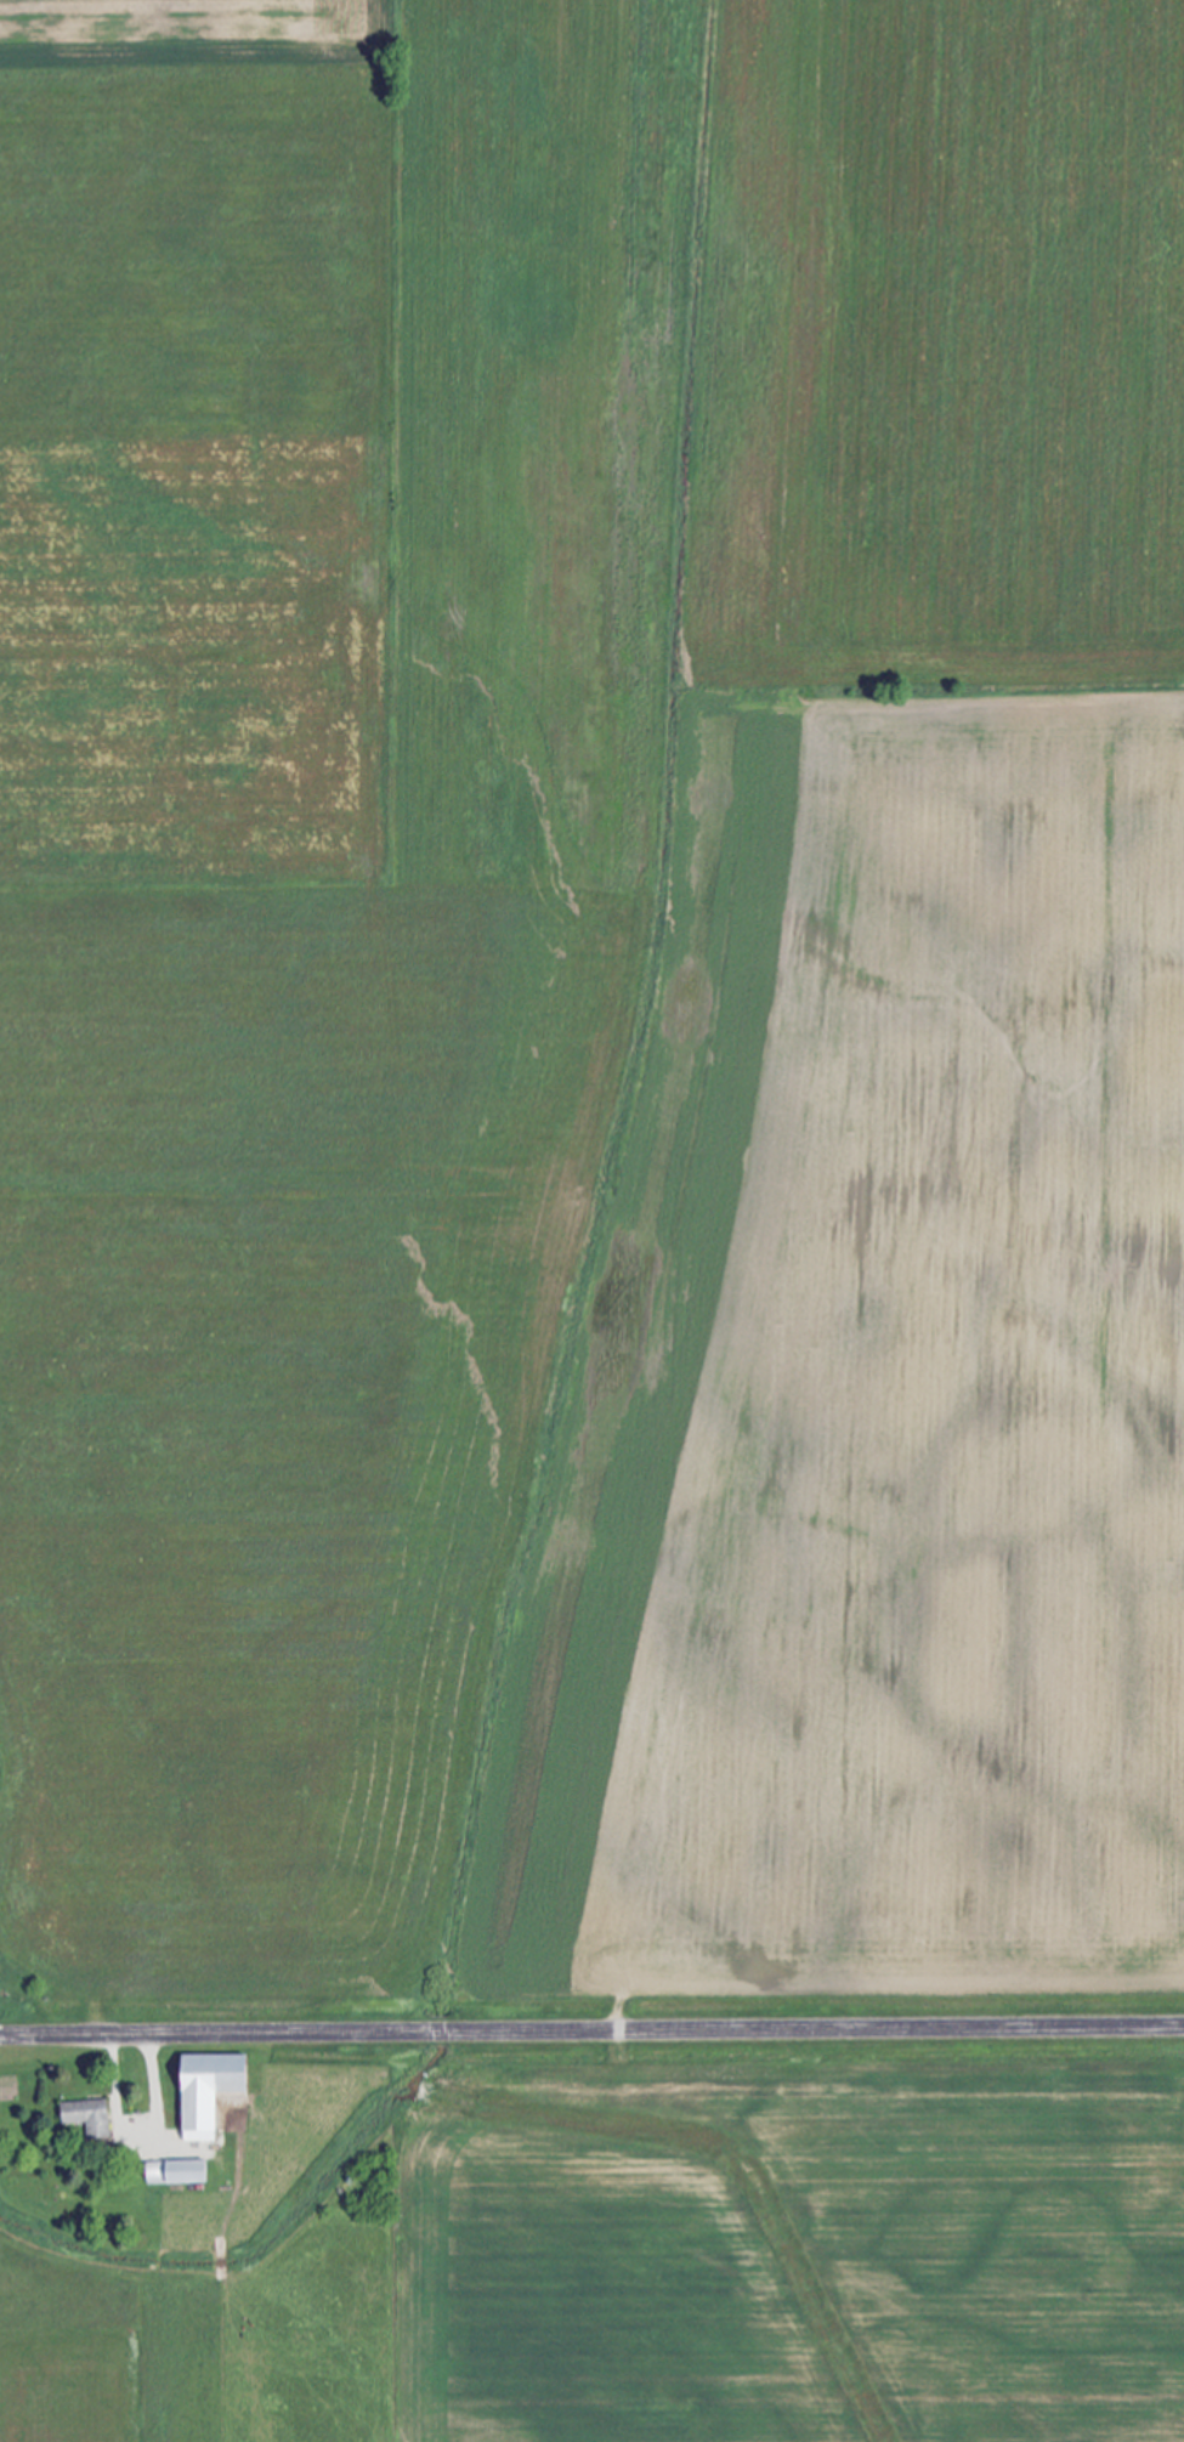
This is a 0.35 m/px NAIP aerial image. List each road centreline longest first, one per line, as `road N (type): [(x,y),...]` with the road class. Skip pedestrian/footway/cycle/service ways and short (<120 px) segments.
road 1 (tertiary): [(1183,2024),(0,2036)]

